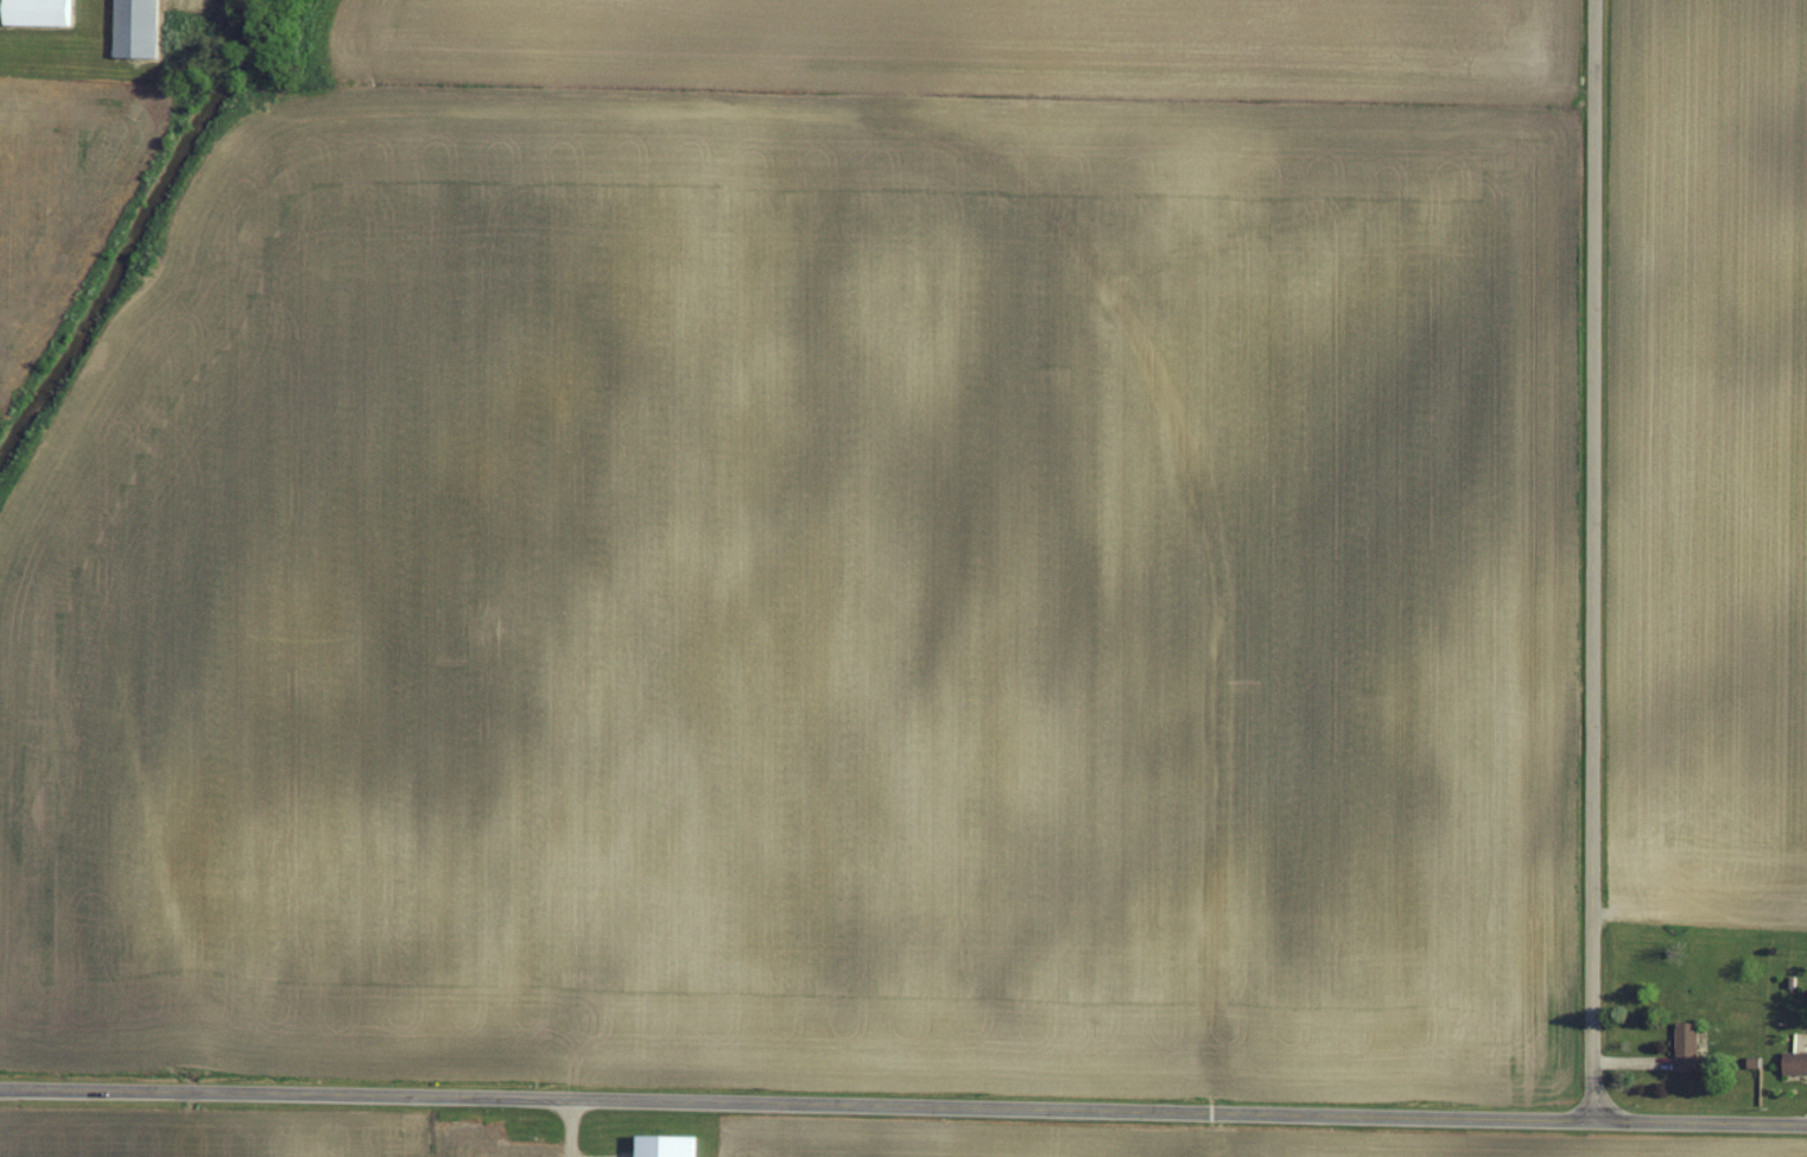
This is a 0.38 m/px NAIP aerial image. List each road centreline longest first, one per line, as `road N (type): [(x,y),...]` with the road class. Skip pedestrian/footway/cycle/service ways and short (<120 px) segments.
road 1 (residential): [(1806,1132),(0,1083)]
road 2 (residential): [(1591,1127),(1592,0)]

